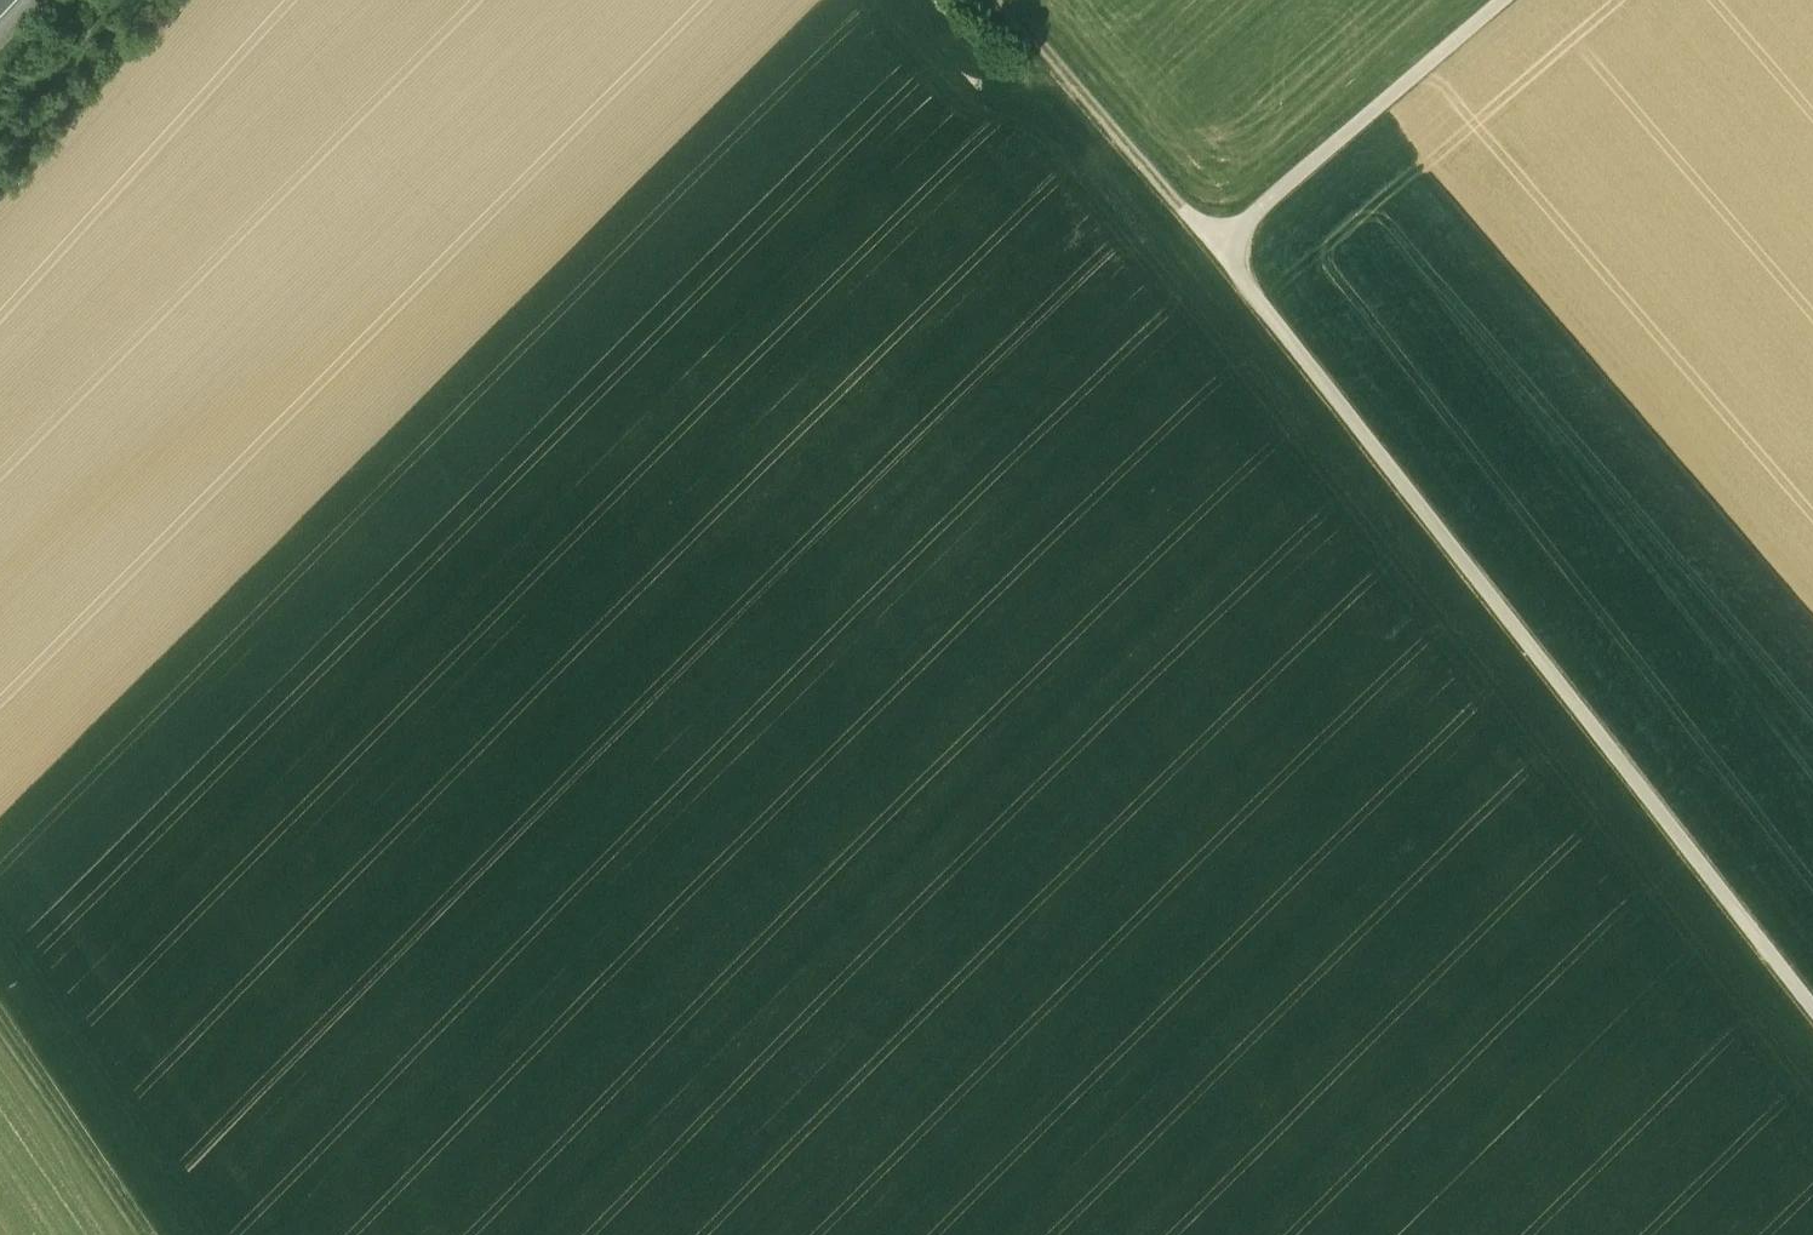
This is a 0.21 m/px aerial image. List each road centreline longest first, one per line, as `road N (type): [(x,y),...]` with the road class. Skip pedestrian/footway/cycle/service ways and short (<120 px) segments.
road 1 (track): [(1517,0),(1227,255),(1812,1005)]
road 2 (track): [(1004,0),(1227,255)]
road 3 (track): [(0,1038),(134,1234)]
road 4 (track): [(0,148),(144,0)]

